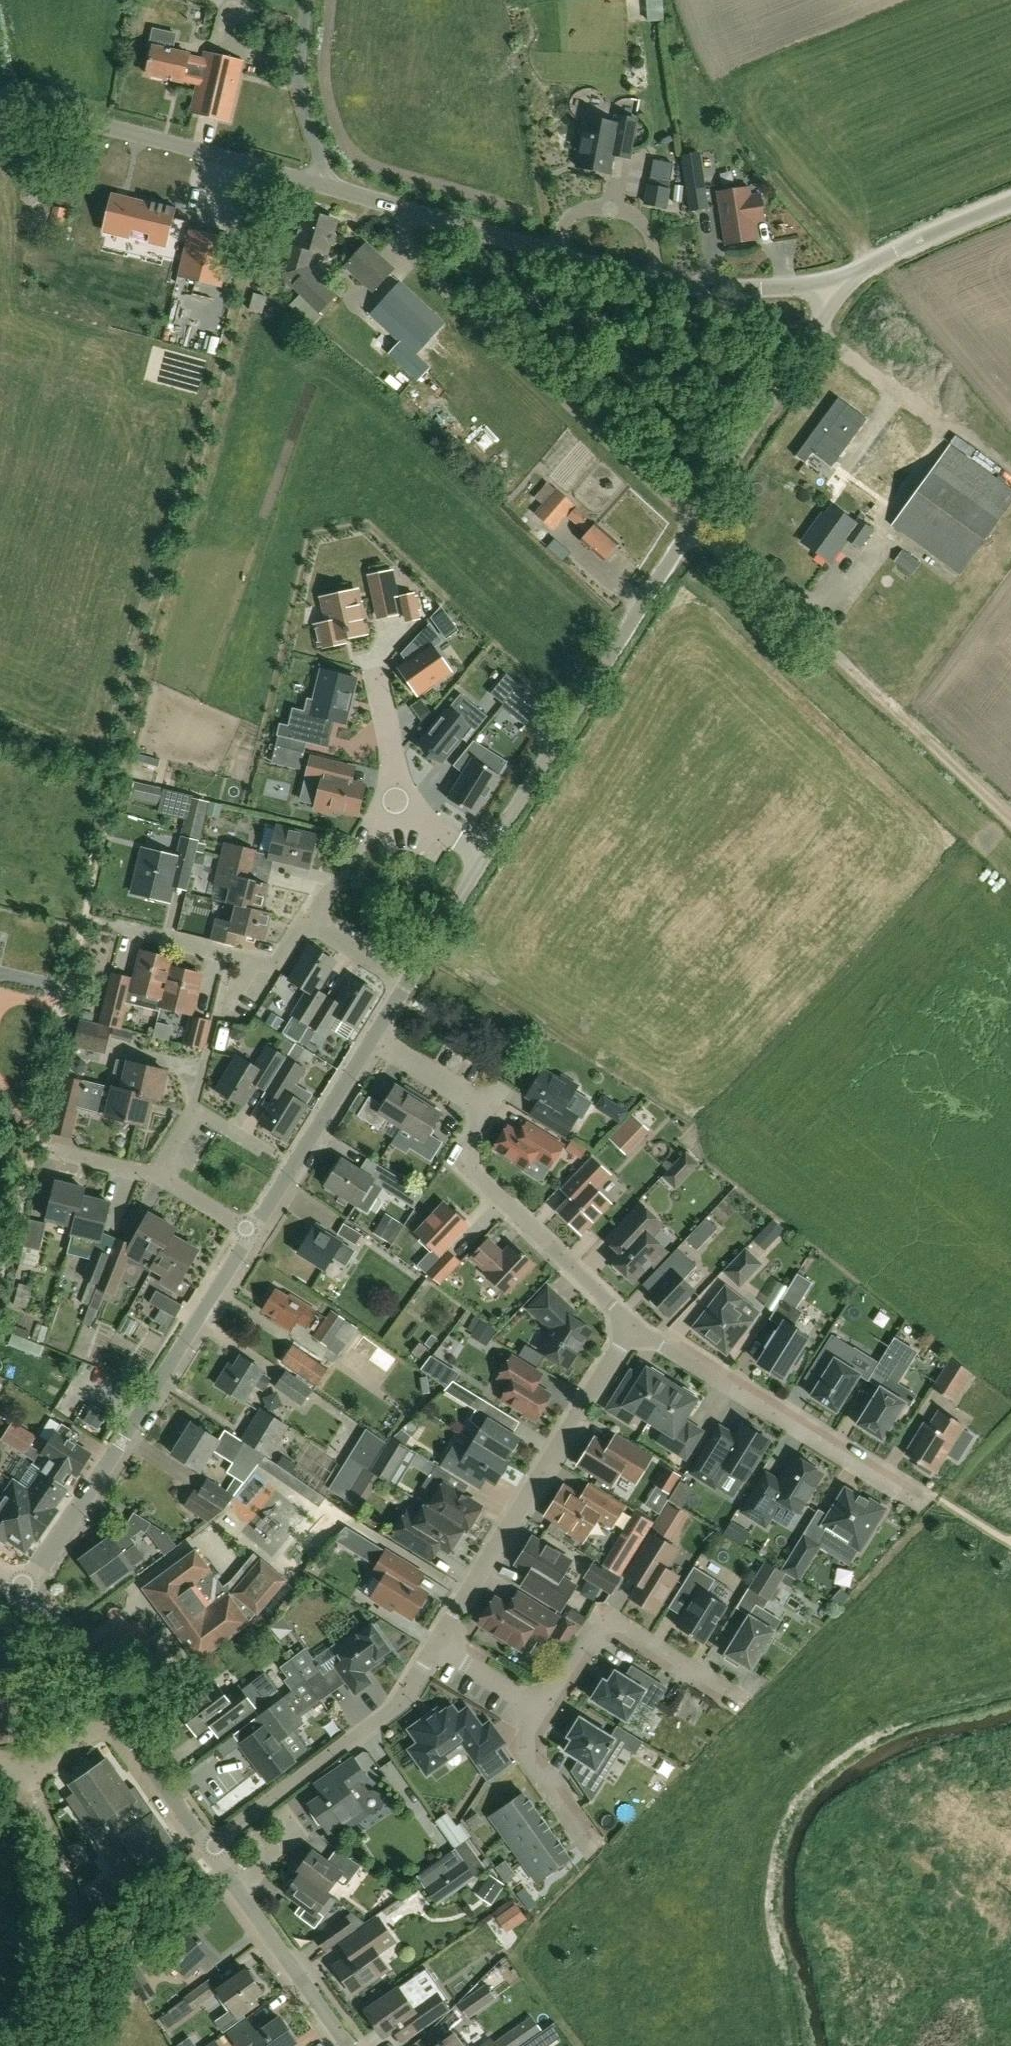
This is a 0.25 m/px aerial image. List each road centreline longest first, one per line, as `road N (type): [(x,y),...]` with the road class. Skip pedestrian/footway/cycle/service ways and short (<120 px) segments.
road 1 (tertiary): [(857,272),(791,287),(727,289),(648,277),(399,211)]
road 2 (residential): [(694,526),(408,254),(399,211)]
road 3 (tertiary): [(22,1589),(251,1233)]
road 4 (residential): [(633,1324),(469,1167),(487,1120),(474,1098),(373,1036)]
road 5 (tertiary): [(486,853),(694,526)]
road 6 (residential): [(435,1648),(633,1324)]
road 7 (track): [(118,781),(32,1148)]
road 8 (residential): [(932,1496),(633,1324)]
road 9 (tertiary): [(315,185),(0,102)]
road 10 (residential): [(210,1849),(401,1707),(435,1648)]
road 11 (tertiary): [(694,526),(857,272)]
road 12 (unclassified): [(48,2045),(74,1978),(73,1927),(67,1873),(35,1776)]
road 13 (residential): [(544,1709),(597,1630),(610,1626),(729,1692)]
road 14 (tertiary): [(354,2045),(210,1849)]
road 15 (track): [(833,656),(1010,822)]
road 16 (tertiary): [(251,1233),(373,1036)]
road 17 (track): [(833,656),(694,526)]
road 18 (residential): [(315,185),(319,162),(302,107),(308,0)]
road 19 (unclassified): [(857,272),(1010,202)]
road 20 (residential): [(590,1847),(524,1754),(544,1709)]
road 21 (tertiary): [(120,1719),(22,1589)]
road 22 (tertiary): [(210,1849),(120,1719)]
road 23 (tertiary): [(406,982),(486,853)]
road 24 (residential): [(160,1175),(194,1113),(257,1151)]
road 25 (residential): [(253,963),(114,925)]
road 26 (residential): [(372,668),(397,801)]
road 27 (residential): [(435,1648),(544,1709)]
road 28 (track): [(0,1266),(32,1148)]

